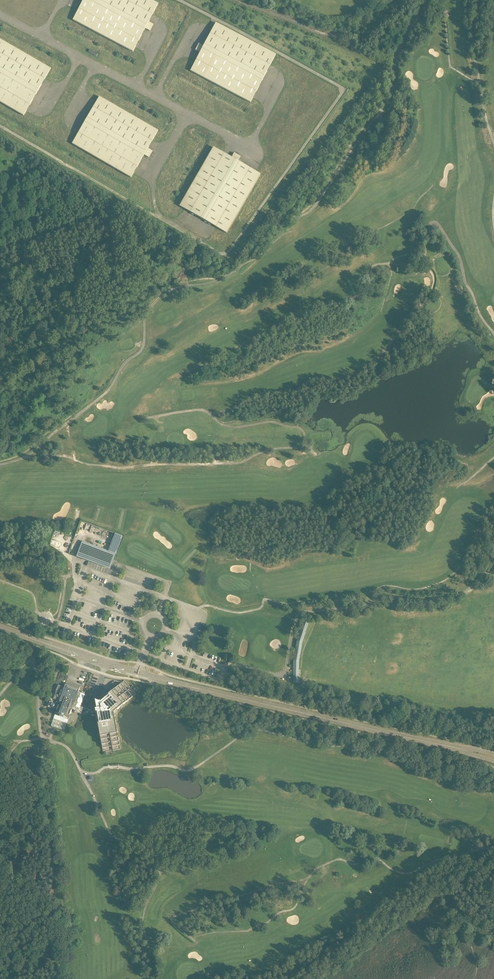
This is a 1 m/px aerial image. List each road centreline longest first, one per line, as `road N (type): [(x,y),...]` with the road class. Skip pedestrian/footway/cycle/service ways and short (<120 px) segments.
road 1 (unclassified): [(452,746),(145,675)]
road 2 (track): [(399,0),(359,33),(340,37),(244,0)]
road 3 (unclassified): [(131,672),(0,629)]

